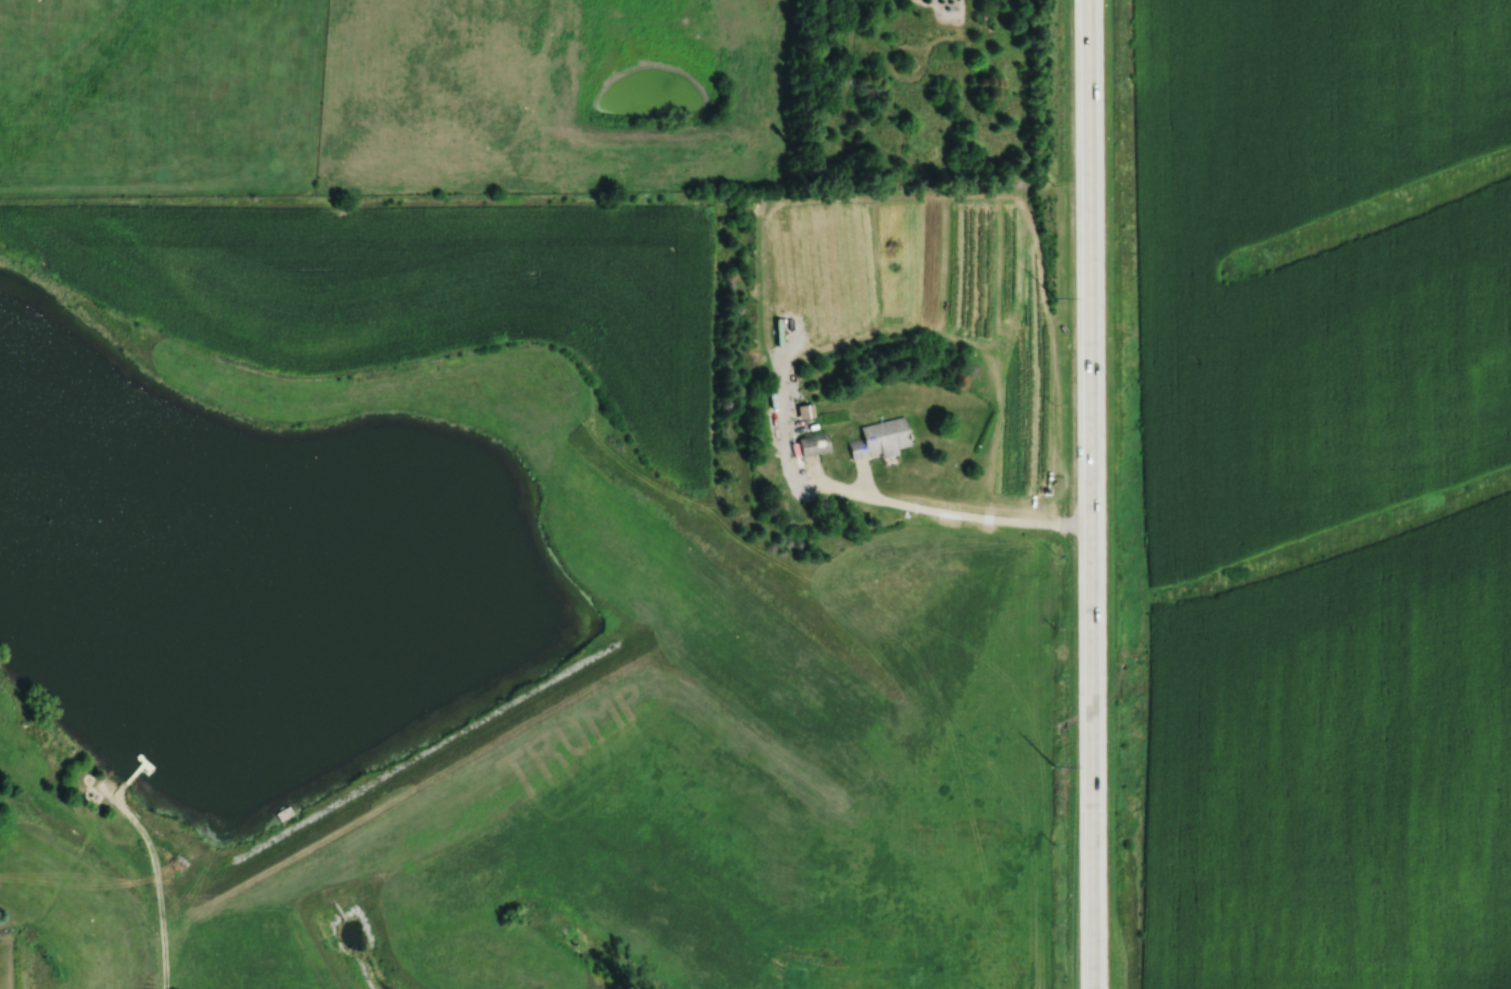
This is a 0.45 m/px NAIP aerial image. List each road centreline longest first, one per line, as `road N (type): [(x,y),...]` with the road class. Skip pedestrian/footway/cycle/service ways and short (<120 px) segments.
road 1 (secondary): [(1092,988),(1086,0)]

